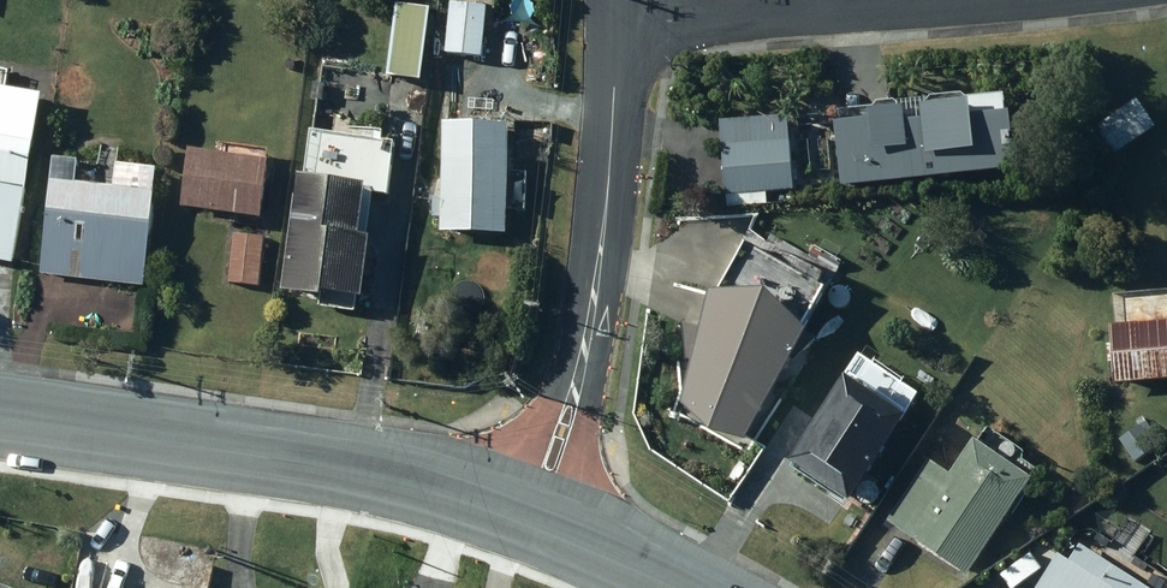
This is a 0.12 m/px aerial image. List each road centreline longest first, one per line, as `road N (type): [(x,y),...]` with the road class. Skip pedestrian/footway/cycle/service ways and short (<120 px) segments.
road 1 (secondary): [(0,418),(274,455),(530,519)]
road 2 (residential): [(530,519),(572,396),(592,307),(606,218),(618,17)]
road 3 (residential): [(618,17),(1003,0)]
road 4 (secondary): [(530,519),(649,587)]

